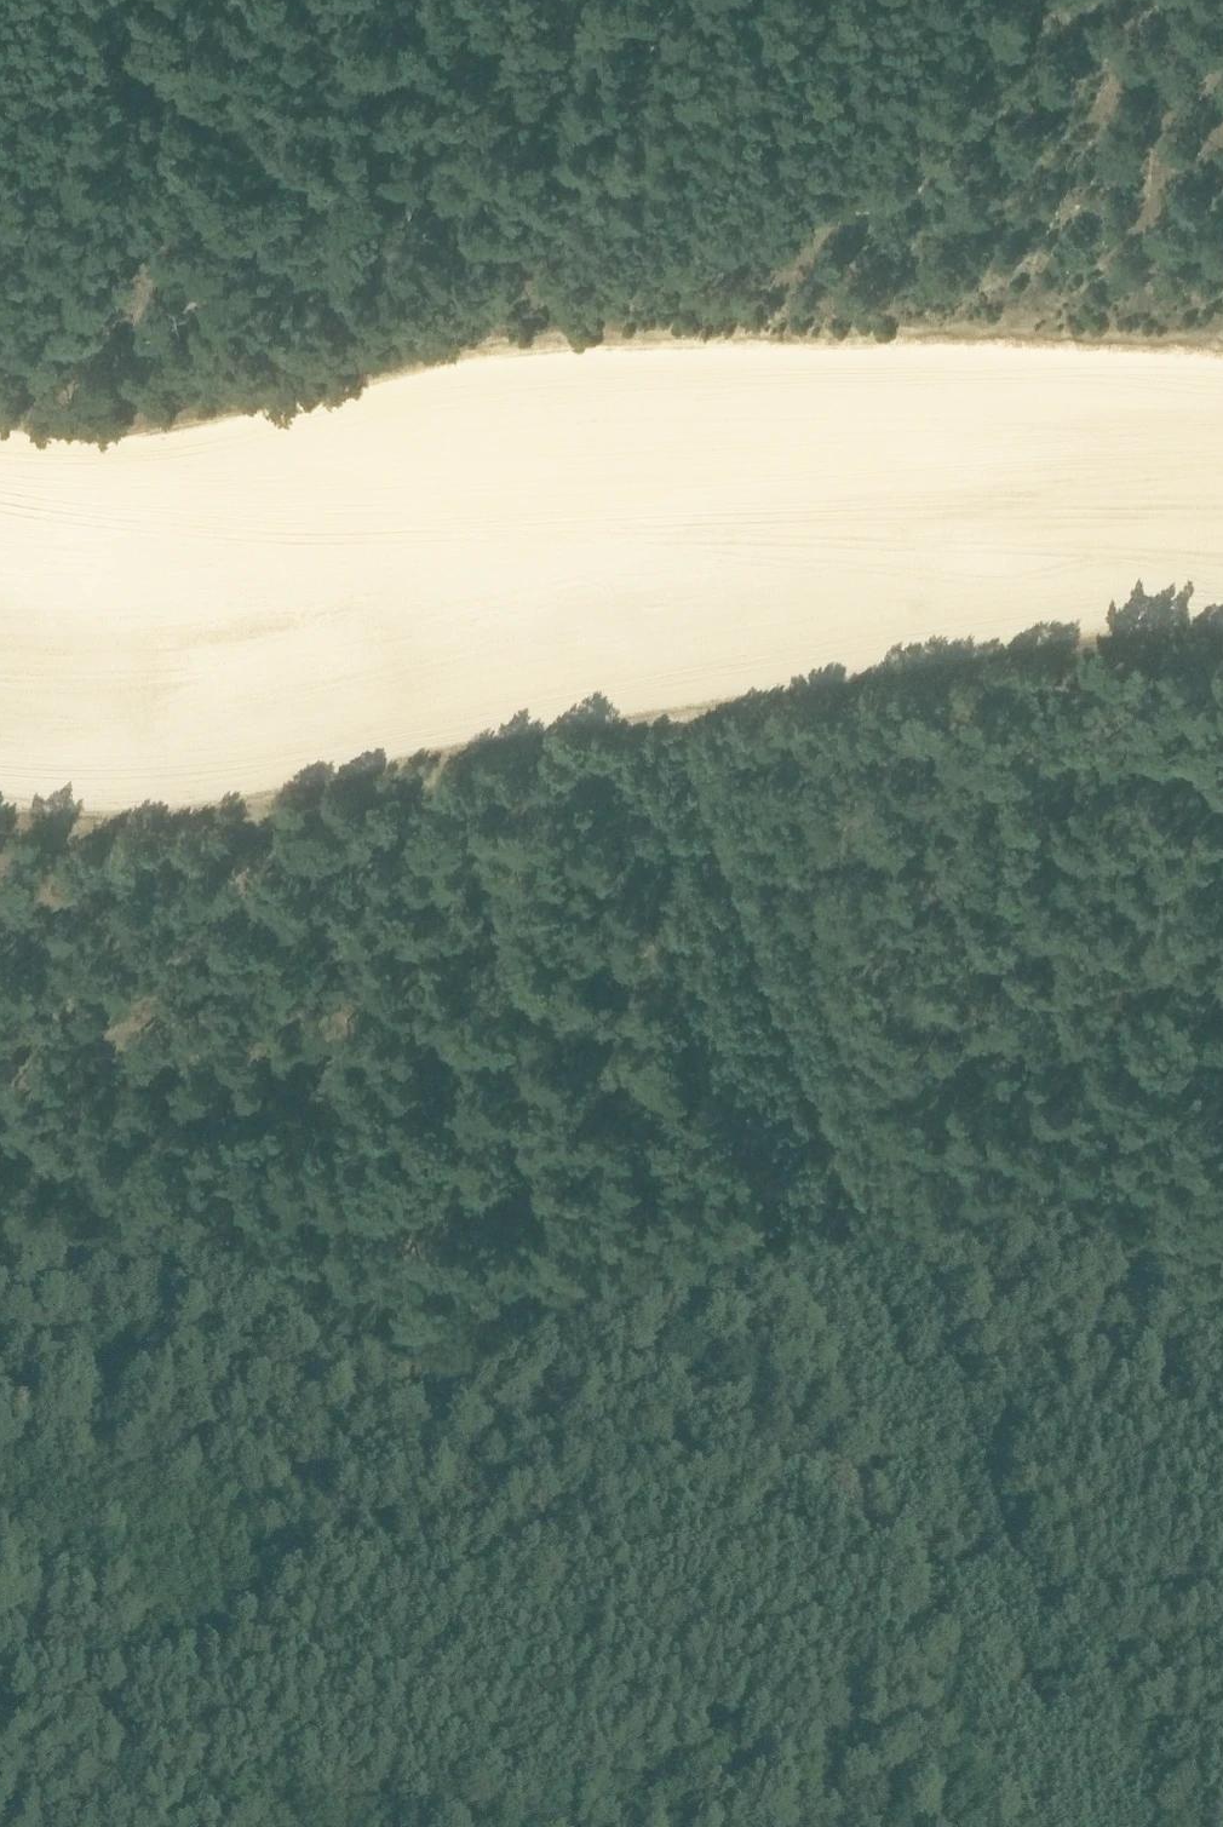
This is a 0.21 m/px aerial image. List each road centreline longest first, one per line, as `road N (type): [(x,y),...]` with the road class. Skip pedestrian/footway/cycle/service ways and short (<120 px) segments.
road 1 (track): [(1222,522),(1022,501),(139,620),(0,604)]

